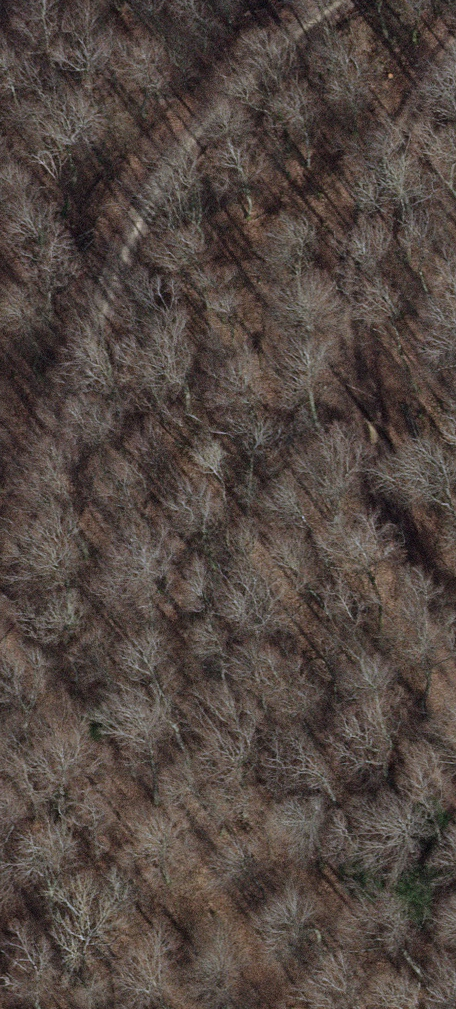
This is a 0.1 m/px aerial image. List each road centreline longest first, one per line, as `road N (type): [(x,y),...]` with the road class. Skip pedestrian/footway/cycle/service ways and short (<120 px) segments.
road 1 (track): [(0,598),(63,528),(126,235),(253,67),(338,0)]
road 2 (track): [(455,664),(436,638),(368,393),(416,105),(455,57)]

